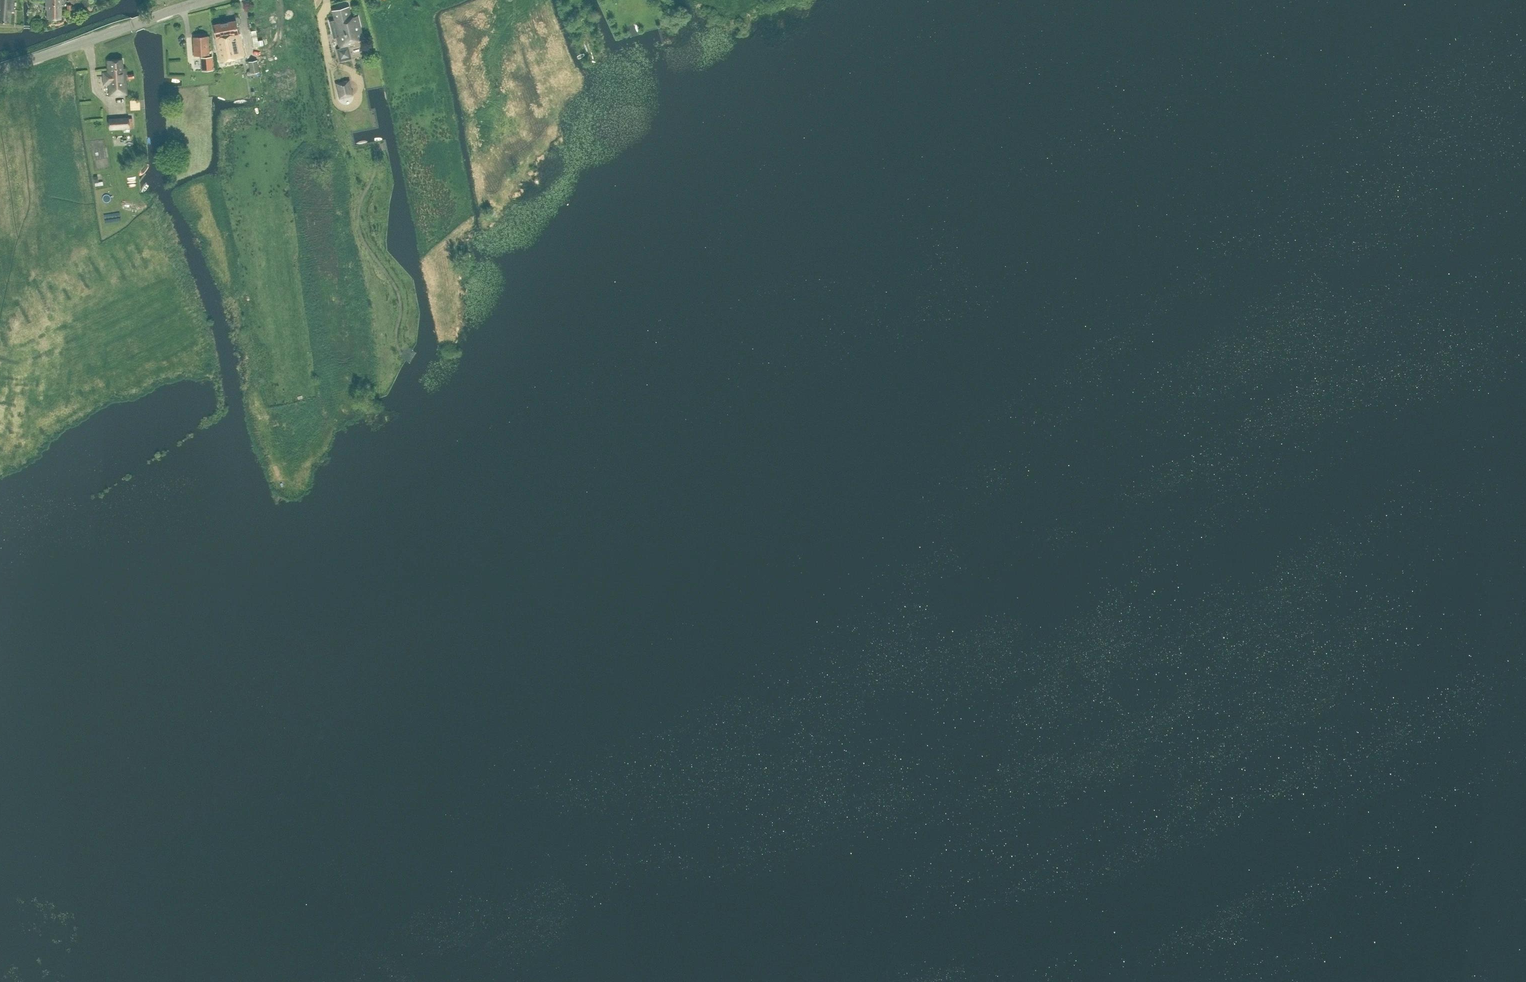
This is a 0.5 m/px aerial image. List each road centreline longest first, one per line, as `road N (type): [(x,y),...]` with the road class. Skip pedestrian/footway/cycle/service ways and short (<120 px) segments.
road 1 (tertiary): [(0,69),(208,0)]

